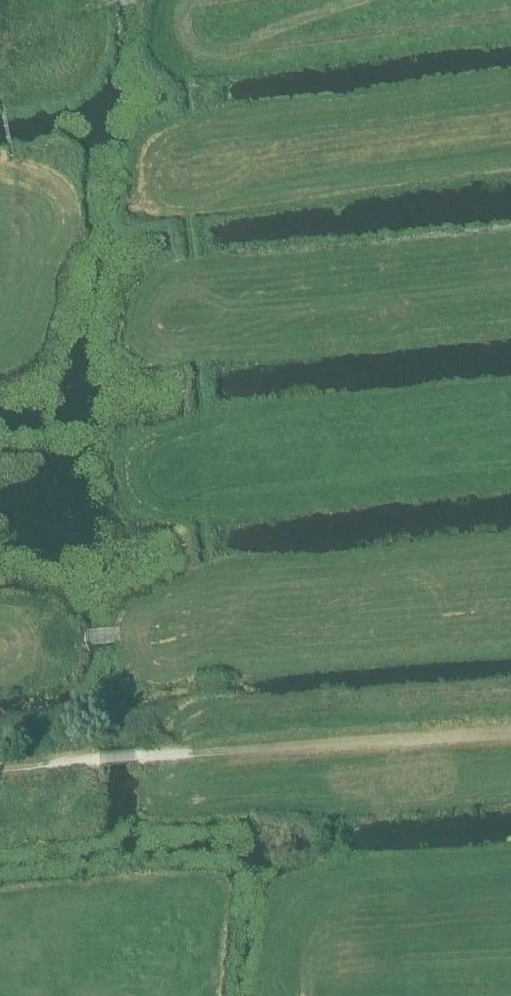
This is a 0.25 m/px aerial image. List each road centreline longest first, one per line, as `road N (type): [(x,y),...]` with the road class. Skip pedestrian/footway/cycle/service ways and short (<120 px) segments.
road 1 (track): [(204,592),(183,0)]
road 2 (track): [(510,728),(0,768)]
road 3 (track): [(0,649),(126,637),(204,592),(370,587)]
road 4 (track): [(316,995),(330,852),(327,741)]

